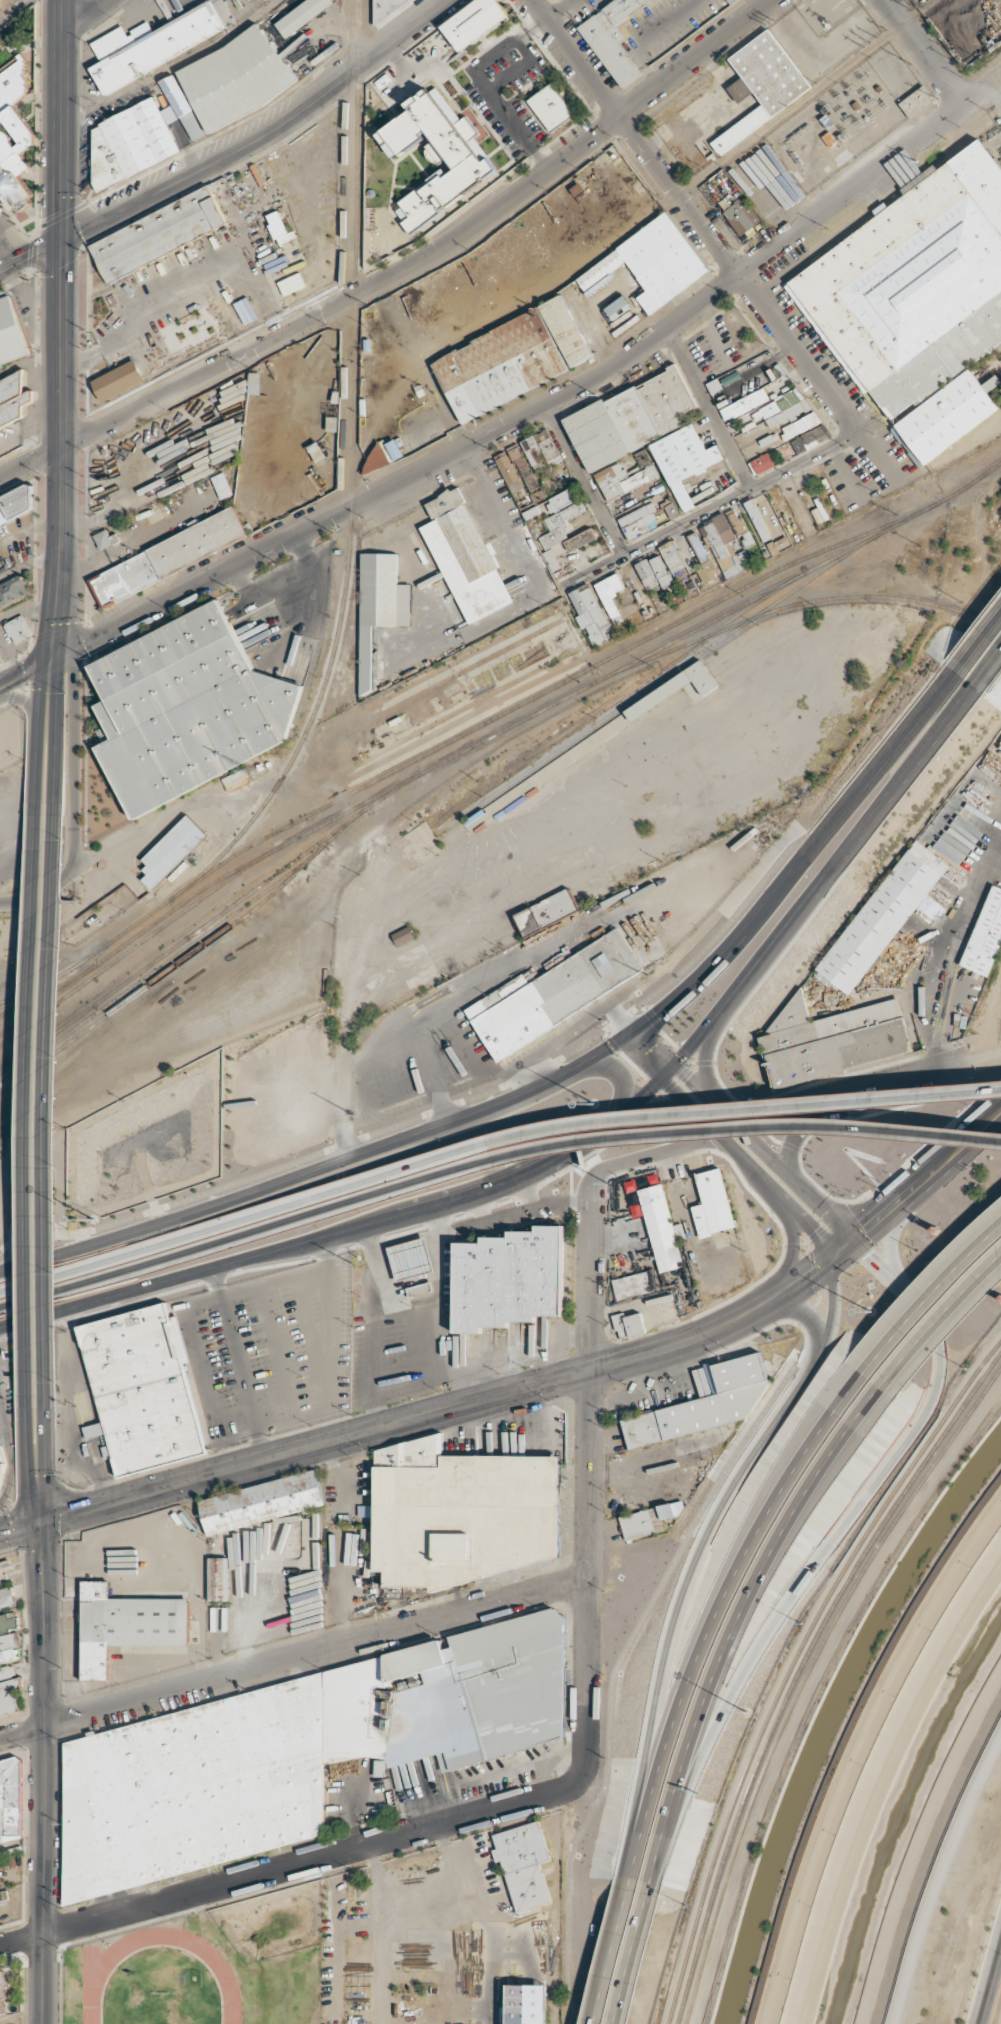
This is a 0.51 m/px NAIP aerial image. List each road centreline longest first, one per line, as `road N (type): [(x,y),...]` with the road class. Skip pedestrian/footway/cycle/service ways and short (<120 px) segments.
road 1 (residential): [(1000,74),(600,376),(49,665)]
road 2 (residential): [(0,480),(453,242),(771,0)]
road 3 (primary): [(0,1333),(473,1195),(580,1146),(673,1064)]
road 4 (motorway): [(666,1825),(740,1670),(933,1396),(929,1330),(860,1250)]
road 5 (primary): [(620,1038),(510,1098),(0,1272)]
road 6 (secondary): [(41,1522),(672,1349)]
road 7 (motorway): [(835,1272),(814,1357),(694,1549),(654,1688),(630,1874)]
road 8 (residential): [(0,1736),(548,1587),(588,1584)]
road 9 (residential): [(577,1782),(588,1752),(594,1176)]
road 10 (residential): [(0,1946),(577,1782)]
road 11 (motorway): [(861,1367),(773,1496),(715,1612),(658,1763),(626,1890)]
road 12 (secondary): [(38,1469),(43,2023)]
road 13 (motorway): [(650,1884),(698,1721),(738,1621),(817,1481),(884,1387)]
road 14 (motorway): [(0,1306),(492,1155)]
road 15 (motorway): [(1000,1082),(622,1113),(489,1138)]
road 16 (motorway): [(489,1138),(0,1292)]
road 17 (motorway): [(492,1155),(623,1131),(756,1119),(1000,1132)]
road 18 (secondary): [(45,1395),(53,885)]
road 19 (primary): [(954,667),(744,933),(620,1038)]
road 20 (secondary): [(35,895),(25,1396)]
road 21 (primary): [(673,1064),(972,683)]
road 22 (tertiary): [(60,236),(269,130),(443,0)]
road 23 (secondary): [(60,236),(62,539),(49,665)]
road 24 (residential): [(739,276),(534,0)]
road 25 (residential): [(563,588),(855,433)]
road 26 (residential): [(739,276),(897,488)]
road 27 (primary): [(860,1250),(673,1064)]
road 28 (residential): [(55,885),(74,868),(74,649)]
road 29 (primary): [(620,1038),(789,1211)]
road 30 (secondary): [(62,0),(60,236)]
road 31 (secondary): [(672,1349),(717,1343),(780,1311),(860,1250)]
road 32 (secondary): [(1000,1096),(845,1232)]
road 33 (motorway): [(1000,1222),(861,1367)]
road 34 (secondary): [(860,1250),(1000,1128)]
road 35 (residential): [(668,329),(751,489)]
road 36 (motorway): [(884,1387),(1000,1261)]
road 37 (residential): [(547,406),(623,555)]
road 38 (secondary): [(37,737),(35,895)]
road 39 (residential): [(878,1087),(732,1122)]
road 40 (secondary): [(53,885),(56,735)]
road 41 (motorway): [(618,2023),(650,1884)]
road 42 (motorway): [(626,1890),(594,2023)]
road 43 (residential): [(783,1173),(802,1128),(878,1087)]
road 44 (residential): [(594,1176),(720,1136)]
road 45 (residential): [(888,0),(966,103)]
road 46 (secondary): [(779,1285),(672,1349)]

